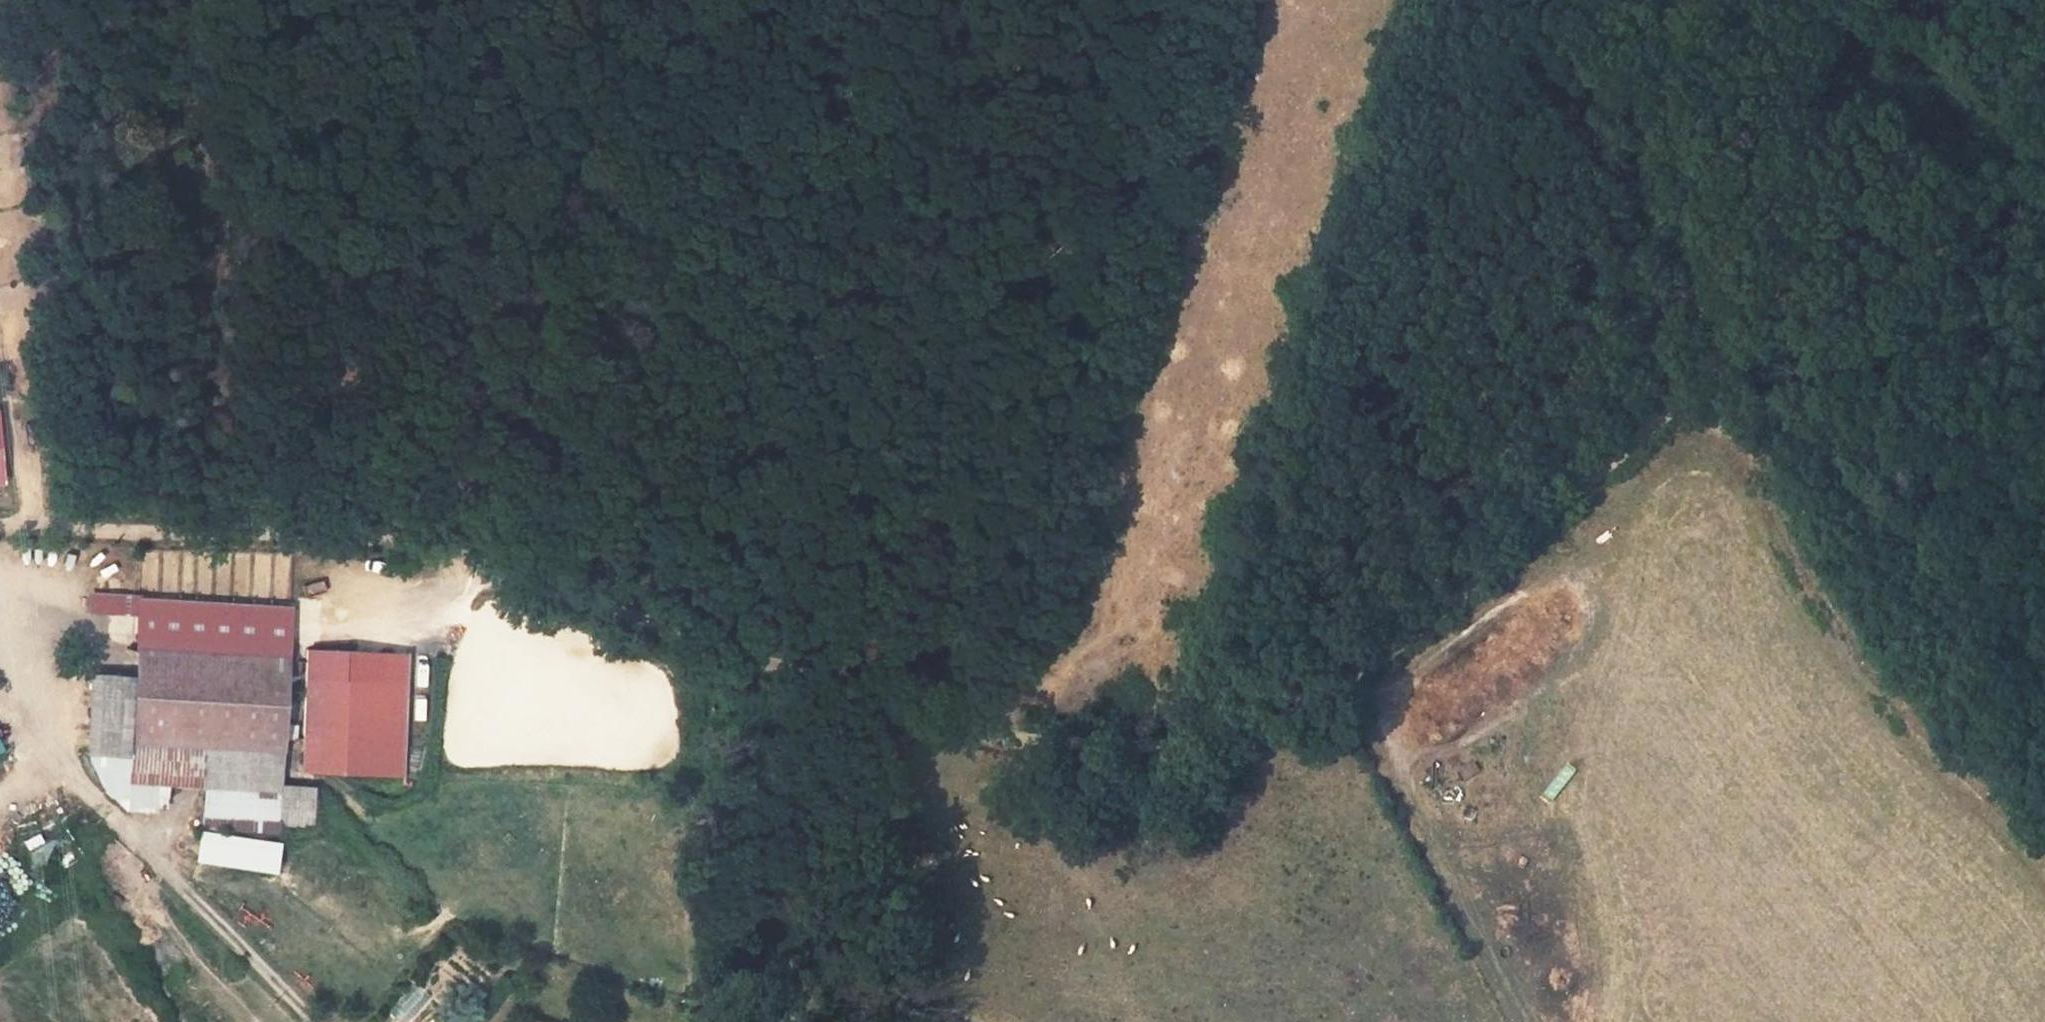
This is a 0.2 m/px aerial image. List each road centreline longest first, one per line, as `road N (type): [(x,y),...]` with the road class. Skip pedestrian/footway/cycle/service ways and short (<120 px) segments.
road 1 (track): [(0,537),(391,533),(972,726),(1171,742),(1265,705),(1481,557),(1725,351),(1695,0)]

